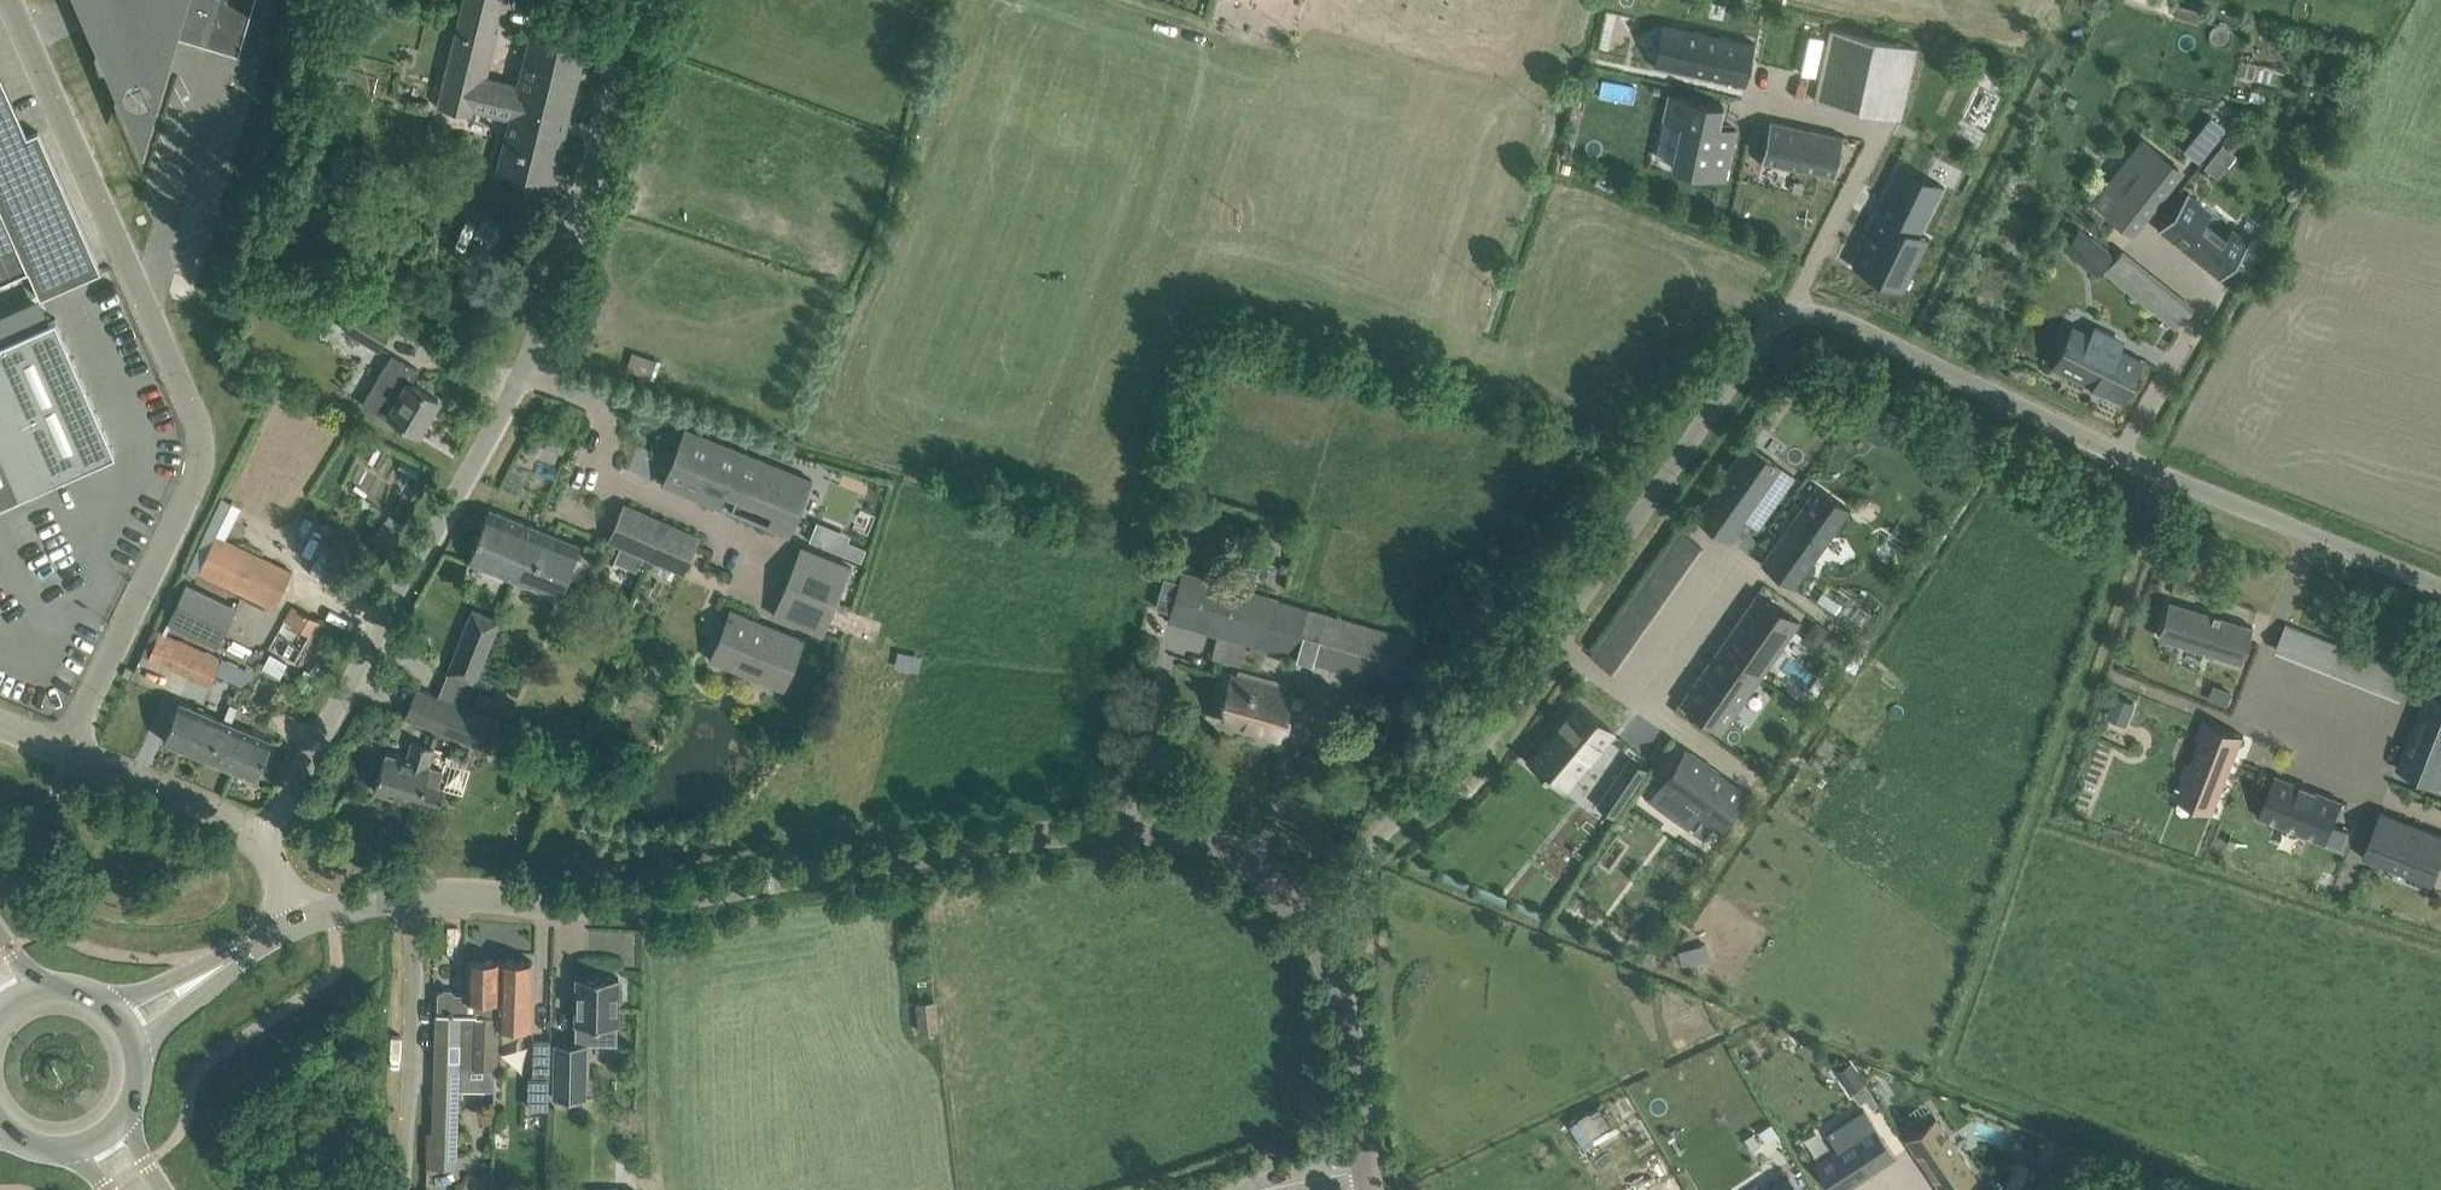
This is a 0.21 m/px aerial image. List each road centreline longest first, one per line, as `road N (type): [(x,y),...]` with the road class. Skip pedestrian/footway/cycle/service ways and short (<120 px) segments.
road 1 (residential): [(1316,944),(1277,890),(1233,856),(1131,828),(613,907),(417,902)]
road 2 (unclassified): [(11,0),(201,446),(190,492),(65,755)]
road 3 (residential): [(263,843),(523,370)]
road 4 (residential): [(1551,643),(1757,342),(1797,314)]
road 5 (residential): [(1316,944),(1358,900),(1368,847),(1385,826),(1462,774),(1551,643)]
road 6 (residential): [(523,370),(646,0)]
road 7 (residential): [(1797,314),(1824,316),(2116,454)]
road 8 (residential): [(1750,100),(1876,134),(1796,287),(1797,314)]
road 9 (residential): [(751,541),(590,472),(599,407),(523,370)]
road 10 (residential): [(2311,534),(2250,698),(2380,748)]
road 11 (residential): [(417,902),(404,1189)]
road 12 (residential): [(2116,454),(2209,288),(2143,235)]
road 13 (residential): [(1728,558),(1627,697),(1551,643)]
road 14 (residential): [(1371,1189),(1335,994),(1316,944)]
road 15 (residential): [(263,843),(65,755)]
road 16 (residential): [(2116,454),(2311,534)]
road 17 (residential): [(2311,534),(2440,587)]
road 18 (residential): [(137,1061),(219,966)]
road 19 (residential): [(219,966),(100,1000)]

